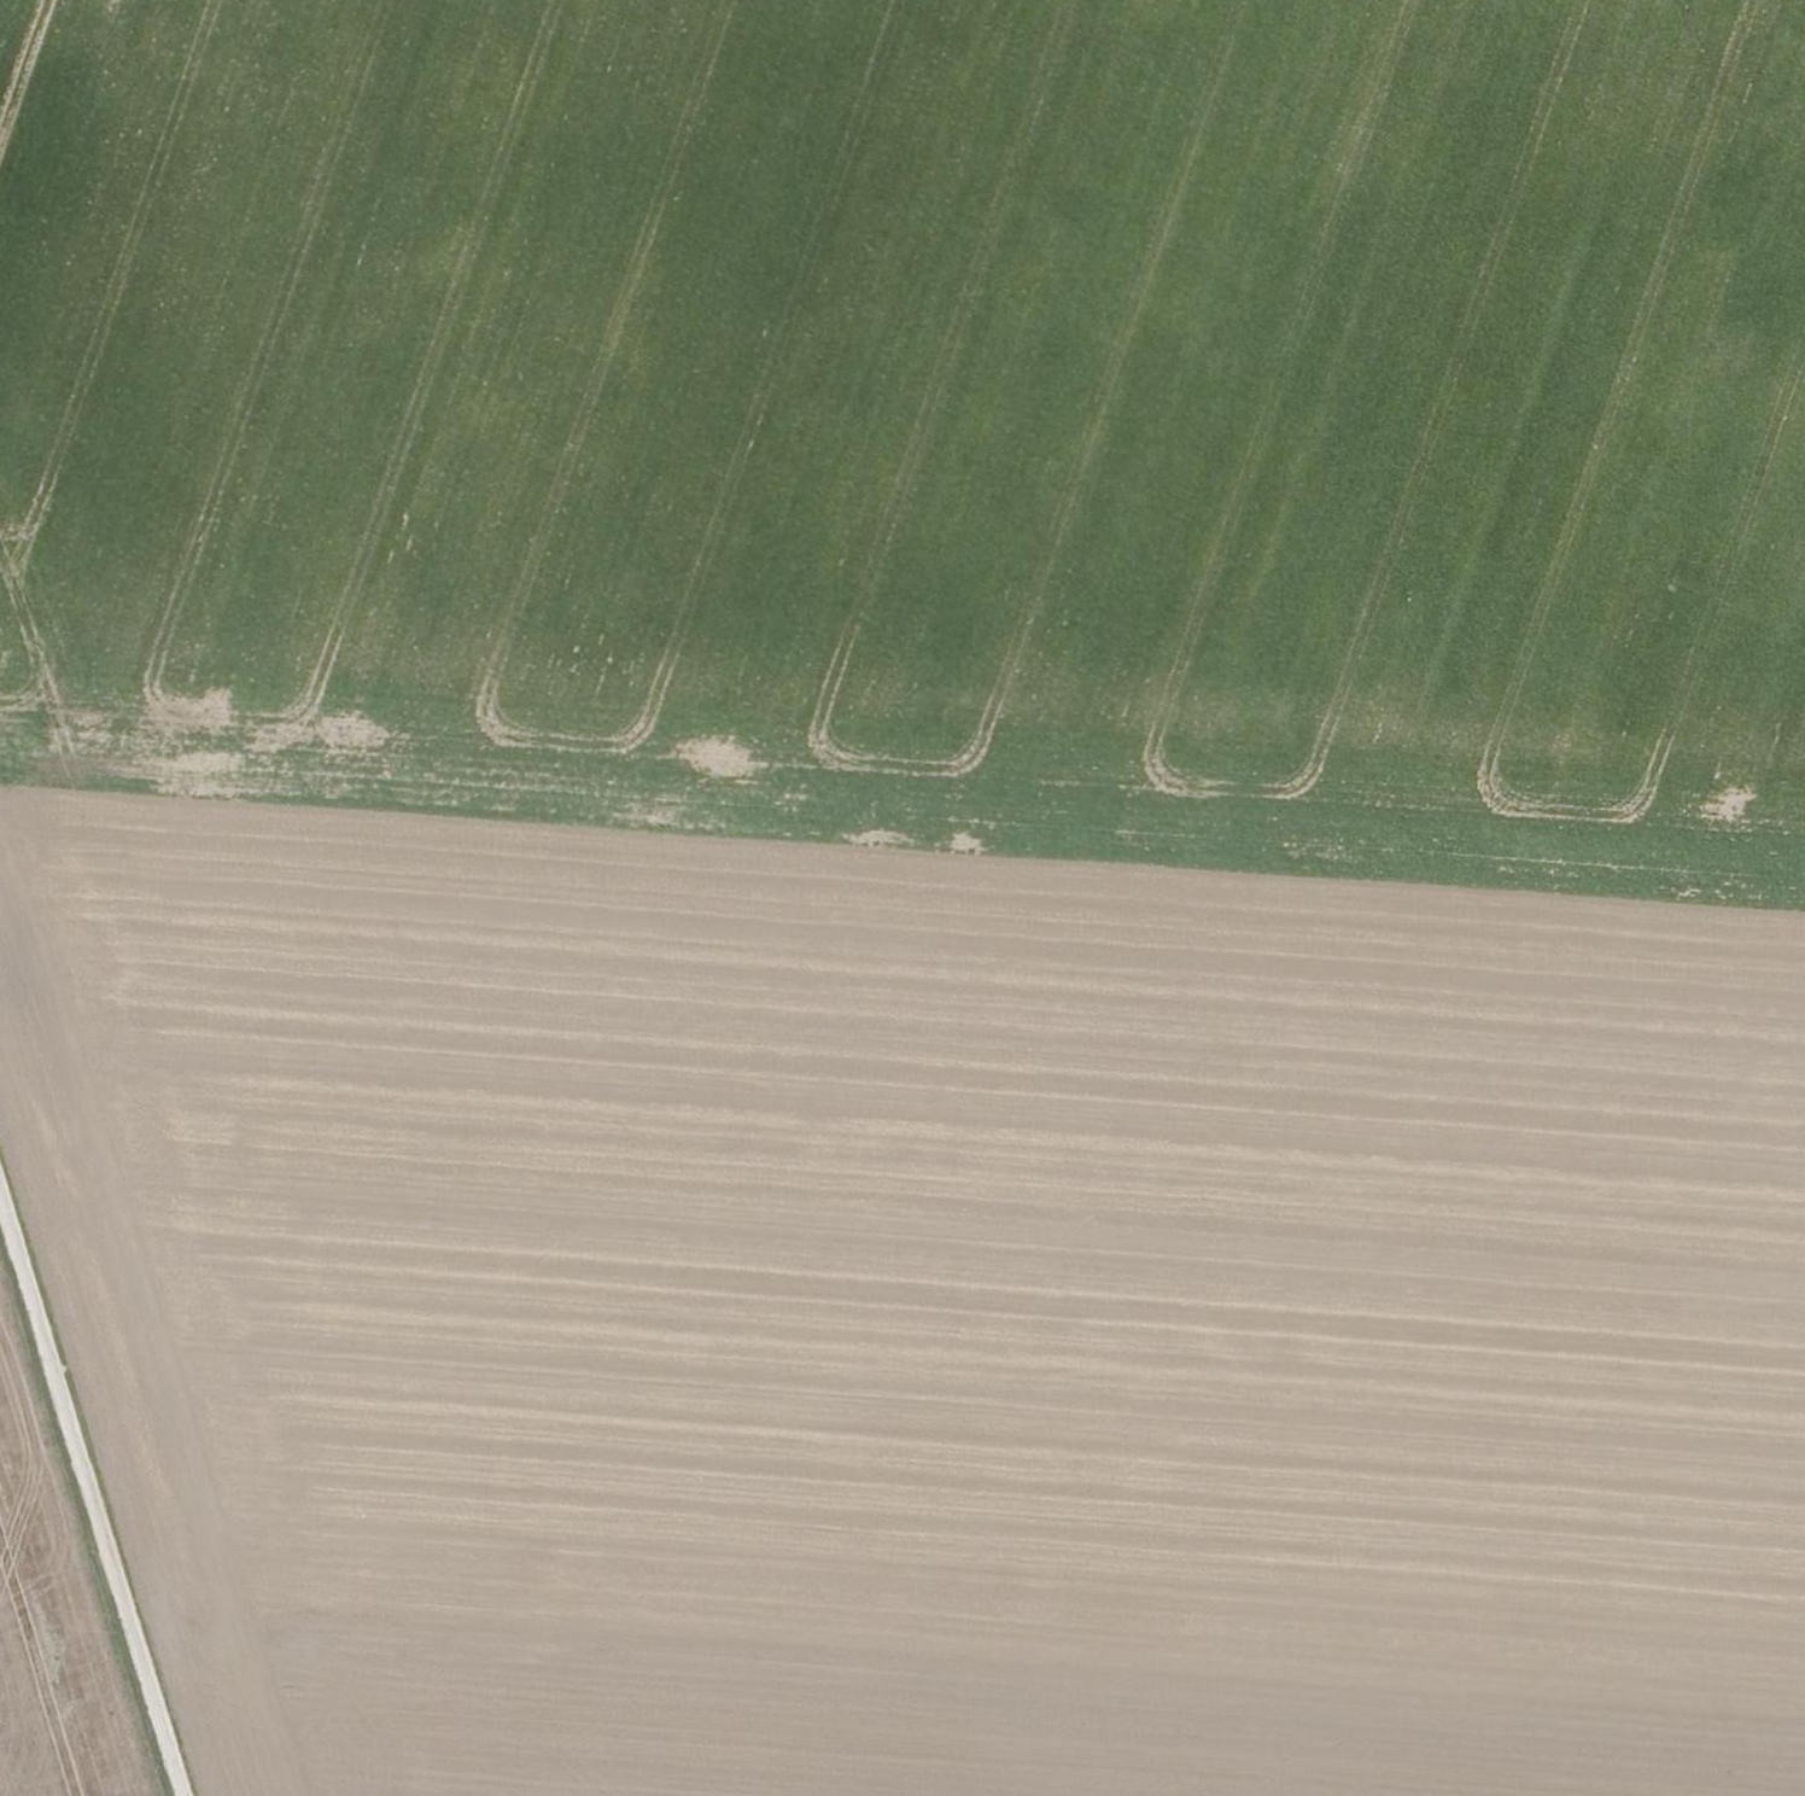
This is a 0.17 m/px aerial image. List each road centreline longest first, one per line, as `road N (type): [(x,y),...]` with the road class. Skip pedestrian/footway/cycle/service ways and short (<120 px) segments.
road 1 (track): [(182,1795),(0,1199)]

